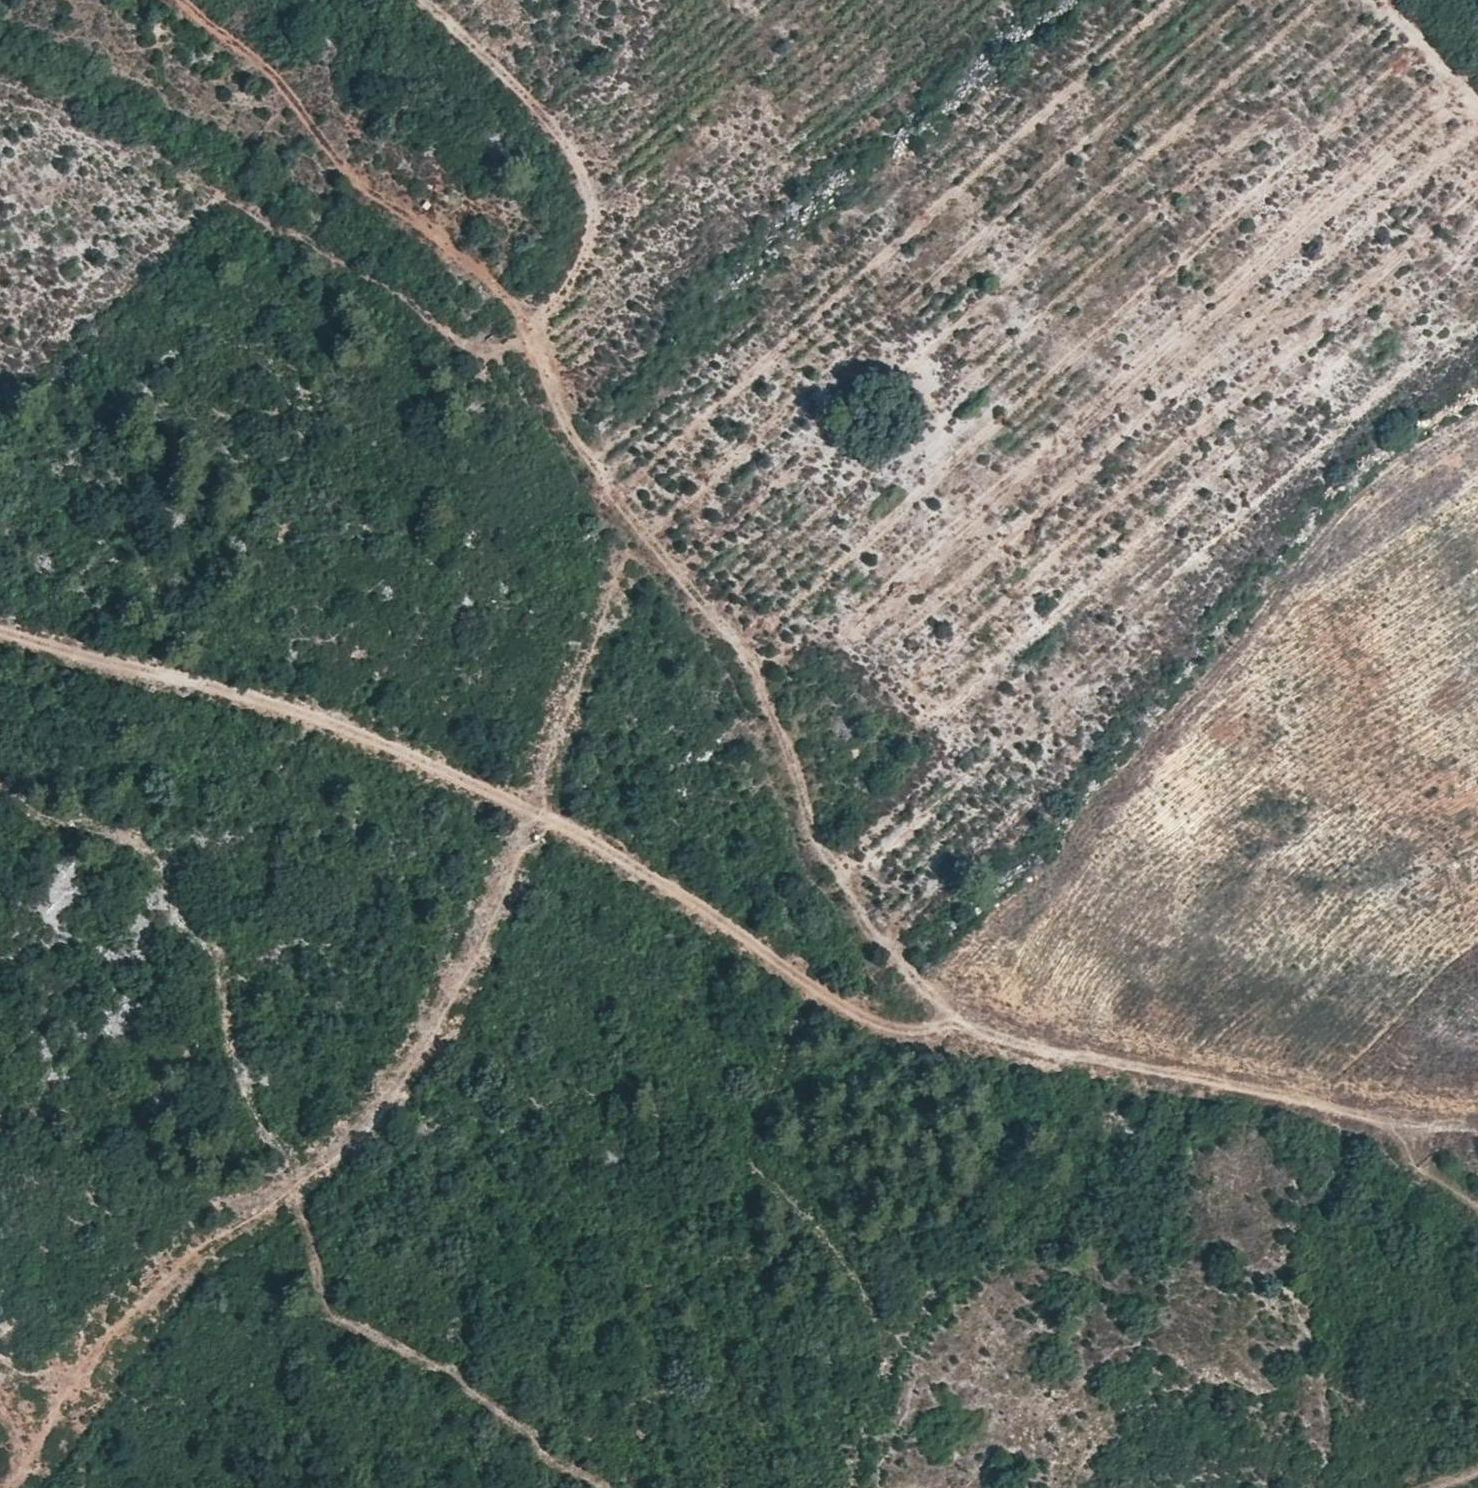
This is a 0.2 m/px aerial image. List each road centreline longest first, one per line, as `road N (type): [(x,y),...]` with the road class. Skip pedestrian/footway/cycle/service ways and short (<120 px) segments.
road 1 (track): [(283,1184),(381,1112),(489,940),(636,516),(560,435),(515,300),(326,172),(262,70),(182,0)]
road 2 (track): [(636,516),(746,667),(827,867),(935,1003),(1041,1054),(1428,1125),(1477,1118)]
road 3 (track): [(972,1021),(897,1036),(848,1017),(619,862),(434,768),(328,725),(0,633)]
road 4 (track): [(0,1487),(94,1344),(283,1184)]

